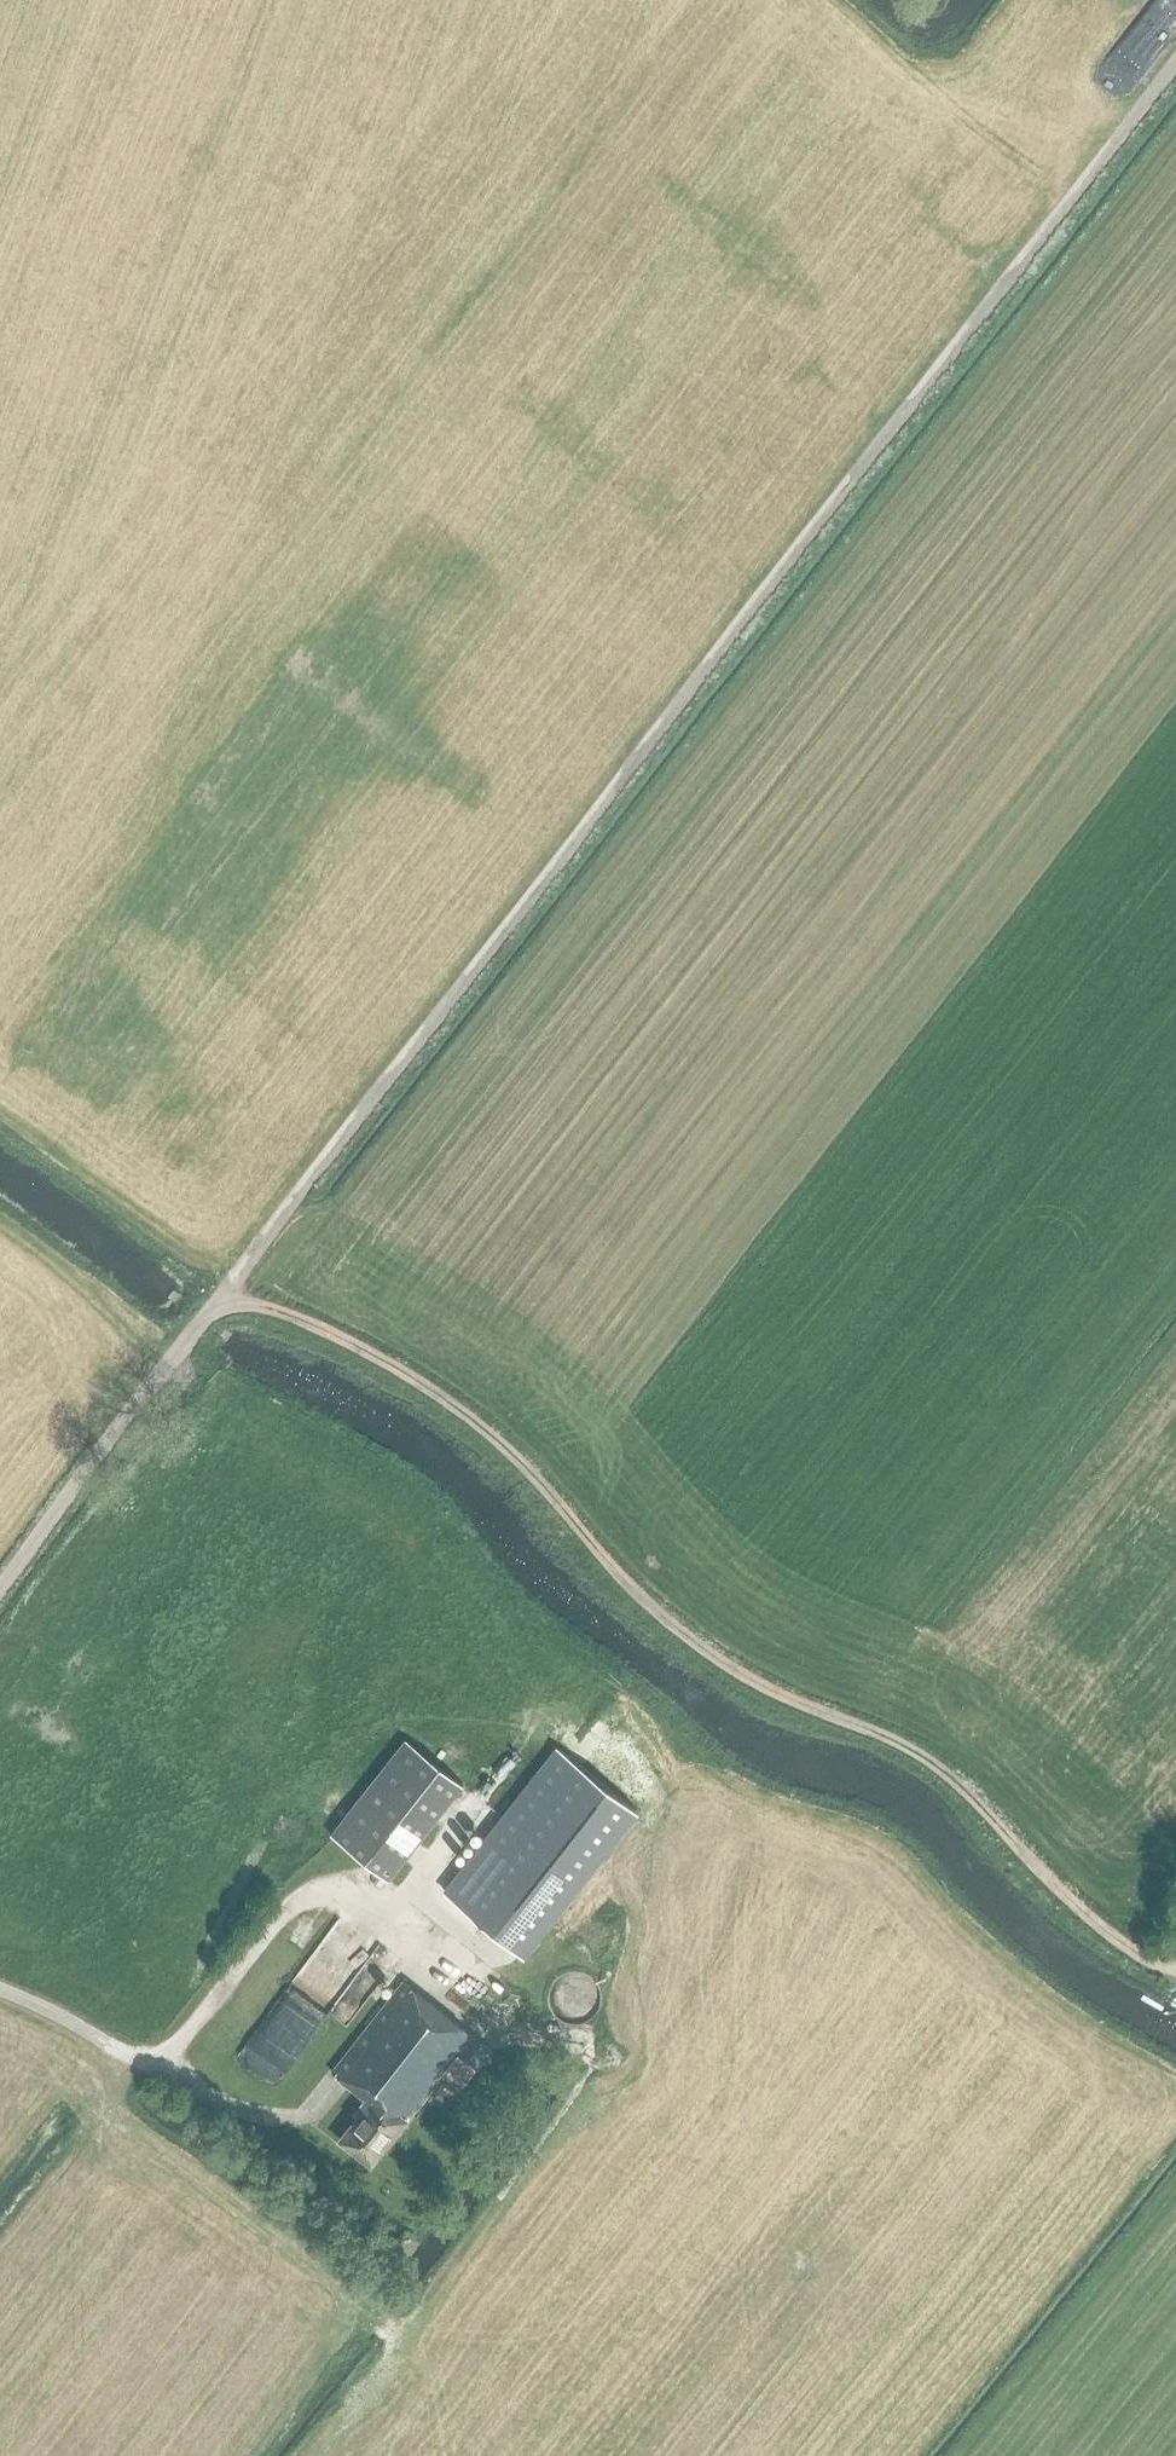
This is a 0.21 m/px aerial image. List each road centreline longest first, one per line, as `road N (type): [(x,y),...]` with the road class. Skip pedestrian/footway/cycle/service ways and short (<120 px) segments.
road 1 (track): [(223,1291),(1175,63)]
road 2 (track): [(0,1585),(223,1291)]

